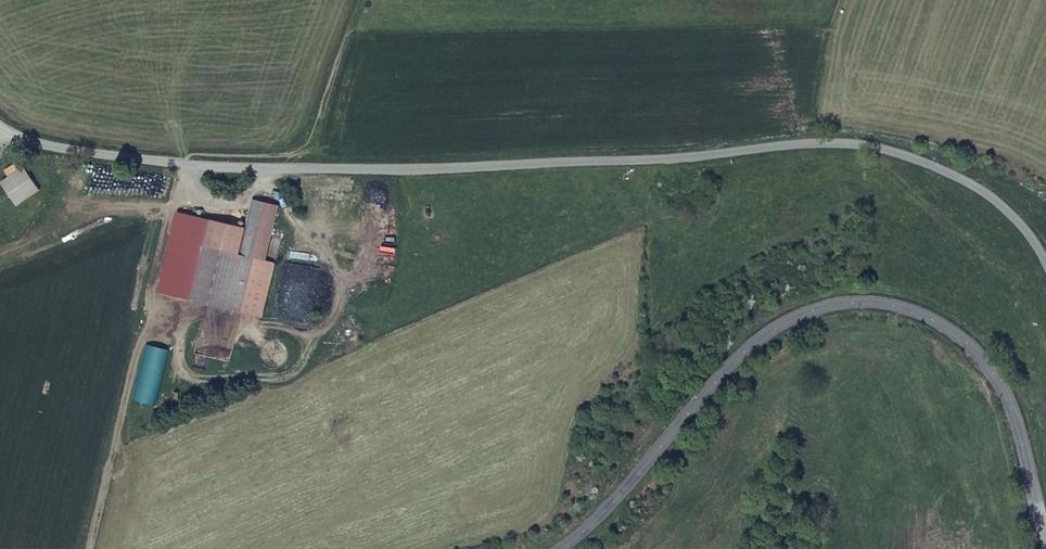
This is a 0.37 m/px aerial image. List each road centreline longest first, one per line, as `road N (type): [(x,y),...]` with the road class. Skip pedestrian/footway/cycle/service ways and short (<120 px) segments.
road 1 (unclassified): [(1045,273),(1026,232),(951,176),(840,142),(289,170),(82,155),(0,128)]
road 2 (tertiary): [(558,548),(582,534),(728,359),(811,305),(905,302),(980,351),(1030,461),(1045,544)]

